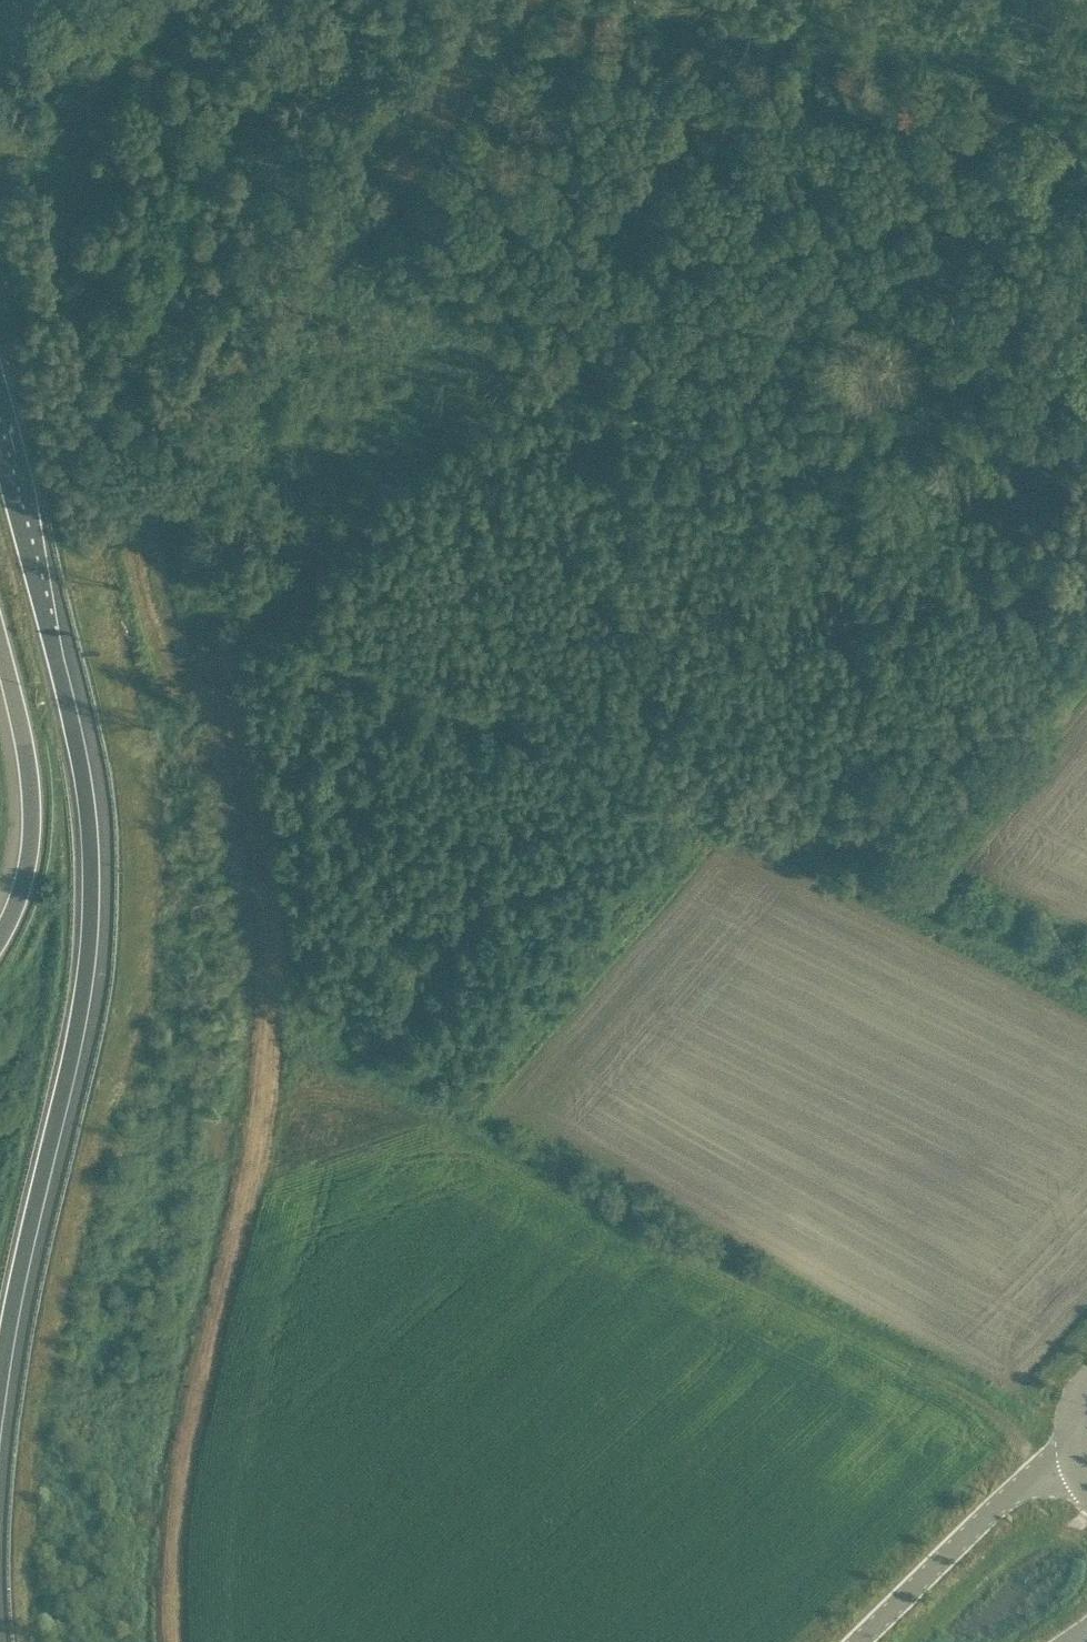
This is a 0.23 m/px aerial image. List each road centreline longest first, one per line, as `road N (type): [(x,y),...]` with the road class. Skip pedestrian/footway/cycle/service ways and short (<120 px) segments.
road 1 (motorway): [(0,1378),(73,1040),(90,893),(88,815),(70,708),(0,431)]
road 2 (motorway): [(0,645),(32,807),(24,880),(0,935)]
road 3 (unclassified): [(859,1641),(1020,1485),(1078,1453)]

